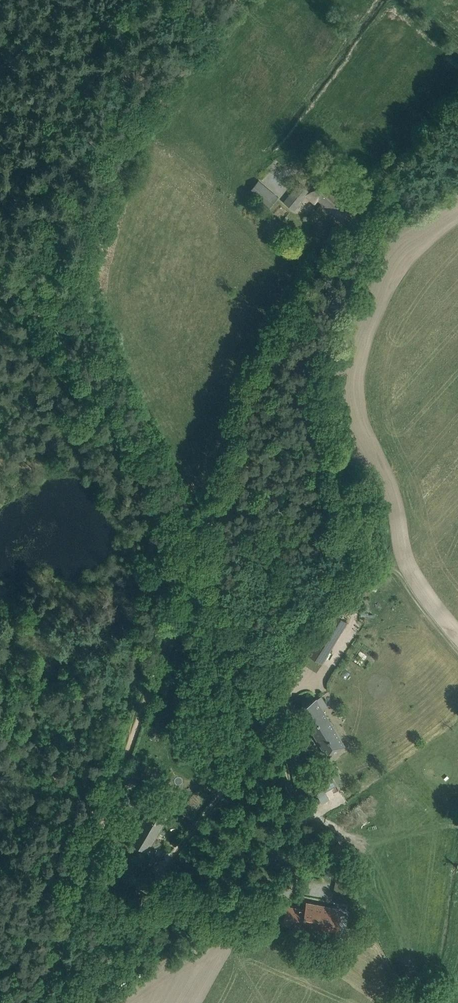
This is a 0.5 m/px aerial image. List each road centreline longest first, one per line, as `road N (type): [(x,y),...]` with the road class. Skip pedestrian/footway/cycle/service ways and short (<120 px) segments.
road 1 (track): [(193,567),(117,413),(0,266)]
road 2 (track): [(169,515),(201,509),(251,361),(344,232)]
road 3 (track): [(193,567),(107,812)]
road 4 (track): [(107,812),(33,1002)]
road 5 (track): [(280,721),(193,567)]

